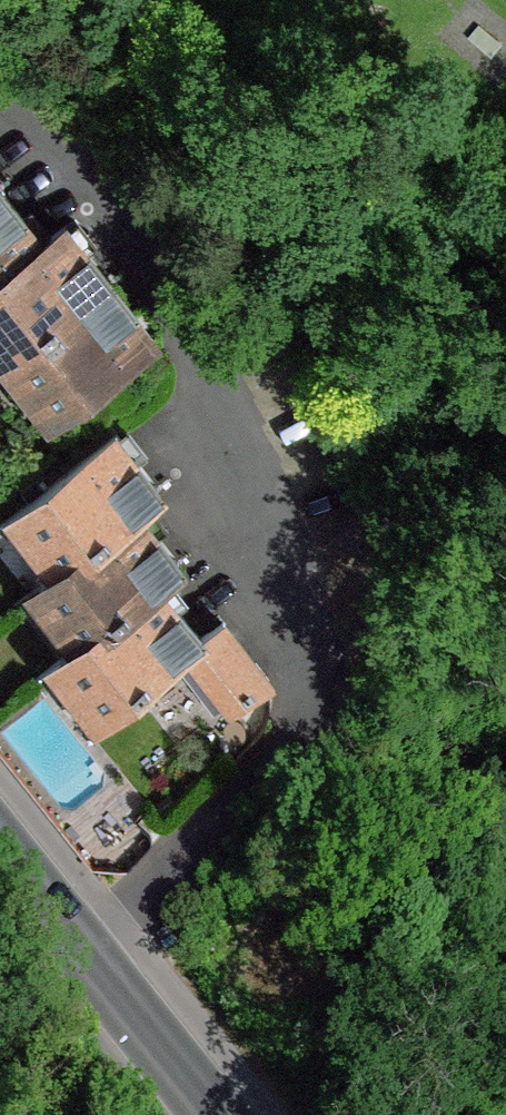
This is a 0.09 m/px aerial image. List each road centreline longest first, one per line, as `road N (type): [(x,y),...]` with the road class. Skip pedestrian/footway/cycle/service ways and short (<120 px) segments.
road 1 (residential): [(96,943),(286,746),(312,699),(319,656),(200,329),(90,182),(0,108)]
road 2 (tertiary): [(230,1114),(96,943)]
road 3 (tertiary): [(96,943),(0,823)]

